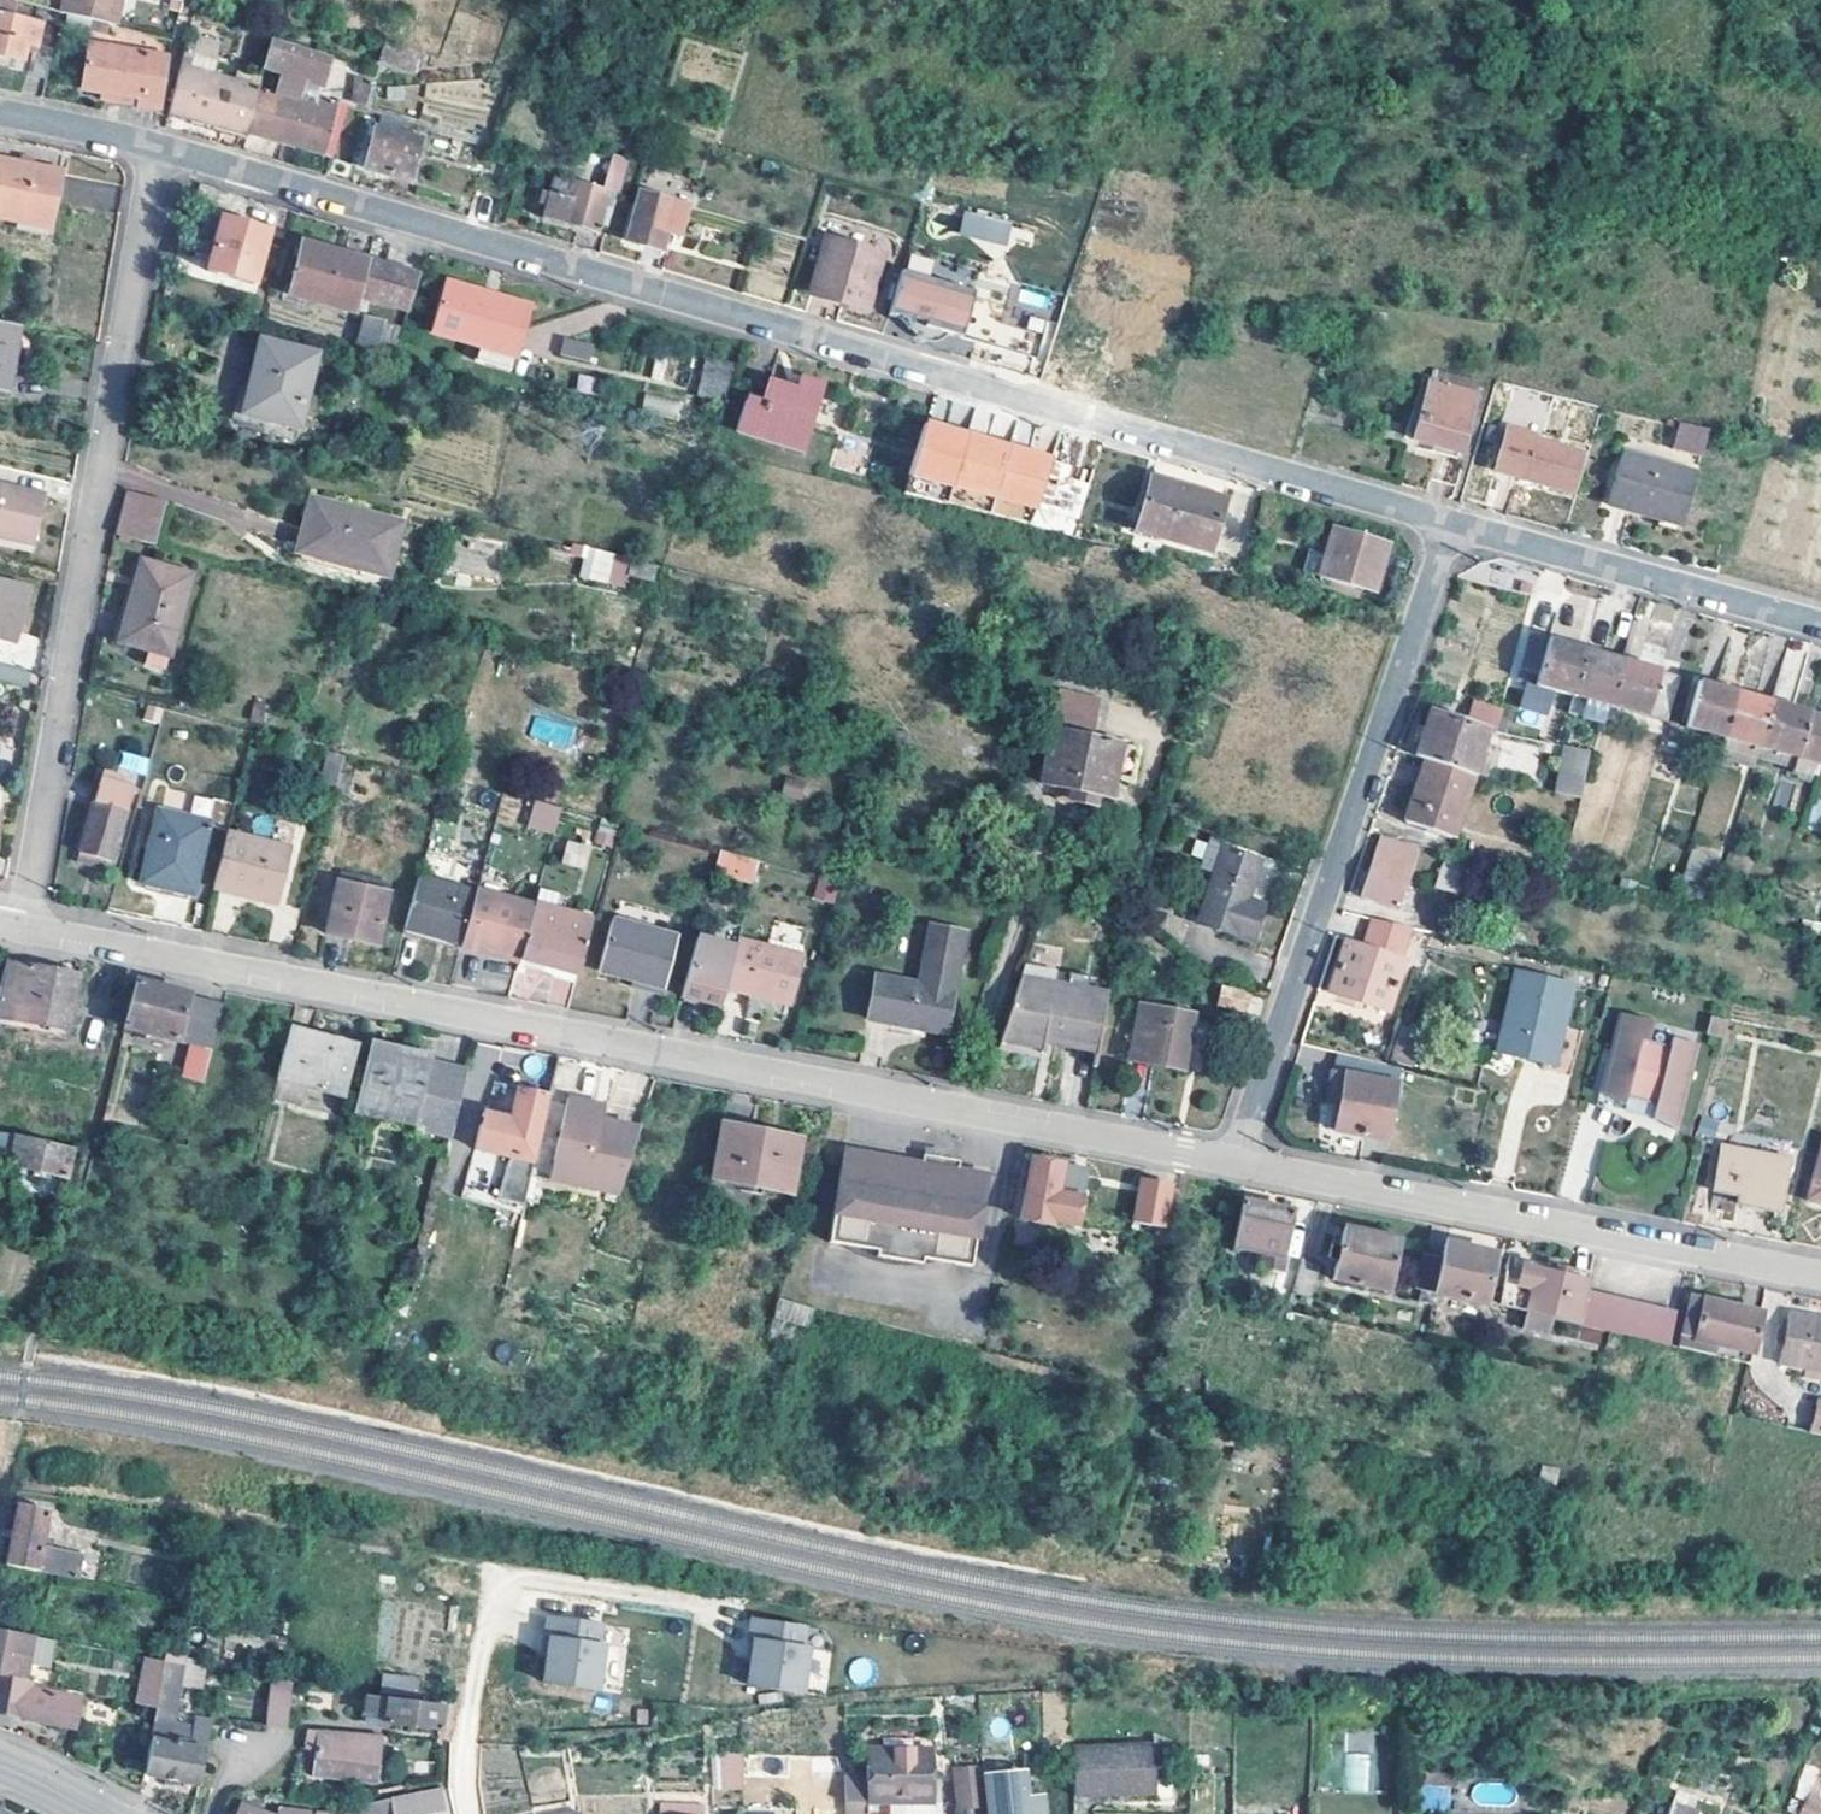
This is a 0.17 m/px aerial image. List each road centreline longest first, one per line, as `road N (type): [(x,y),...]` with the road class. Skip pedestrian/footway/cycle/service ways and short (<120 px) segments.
road 1 (residential): [(1457,532),(158,146)]
road 2 (residential): [(19,929),(1235,1163)]
road 3 (residential): [(158,146),(19,929)]
road 4 (residential): [(1457,532),(1235,1163)]
road 5 (residential): [(1235,1163),(1820,1275)]
road 6 (residential): [(1820,629),(1457,532)]
road 7 (residential): [(158,146),(0,112)]

